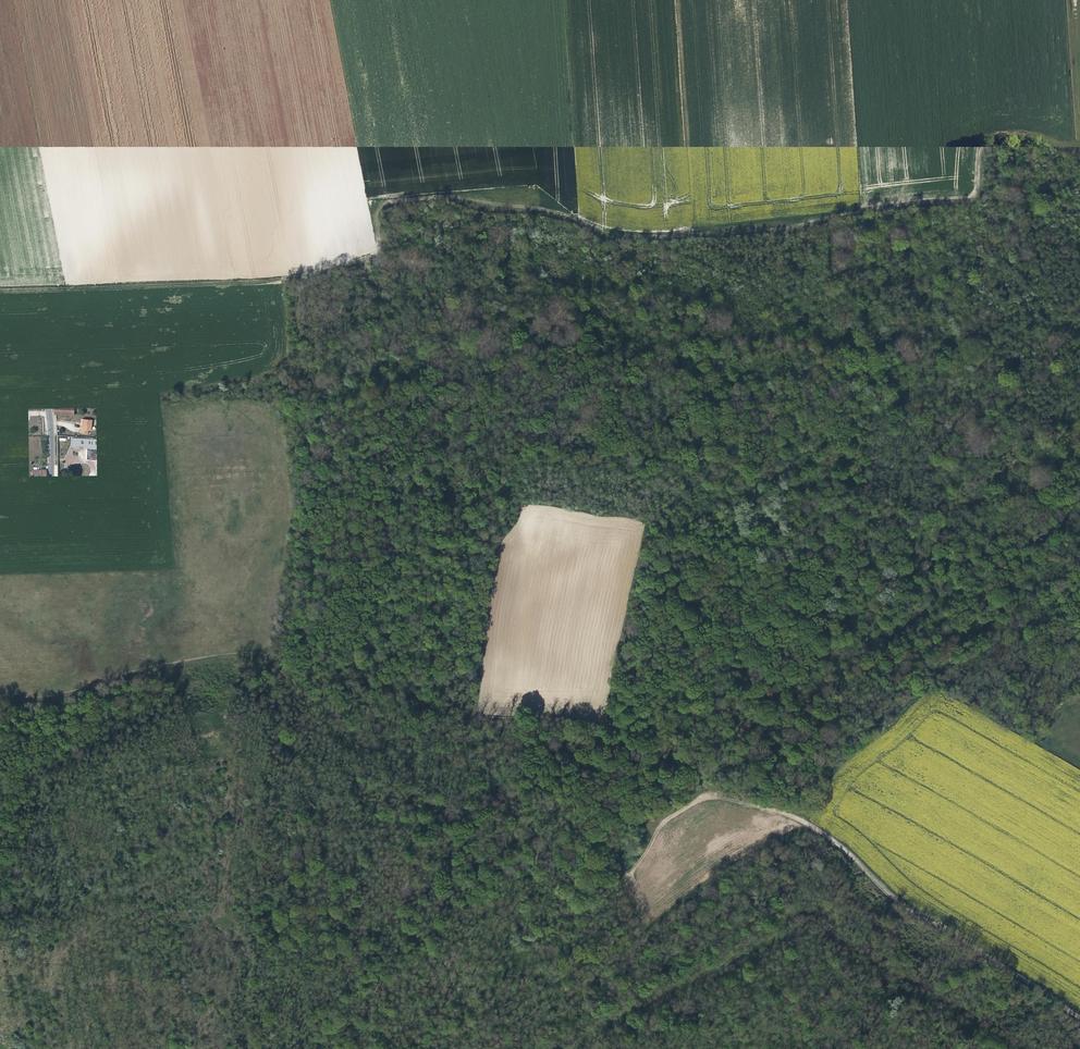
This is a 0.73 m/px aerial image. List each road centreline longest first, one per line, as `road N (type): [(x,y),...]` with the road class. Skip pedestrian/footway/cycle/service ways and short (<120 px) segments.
road 1 (track): [(0,287),(279,276),(382,255),(376,203),(444,204),(630,240),(863,214),(981,198),(975,135),(1079,147)]
road 2 (track): [(731,799),(803,819),(1079,1017)]
road 3 (track): [(279,276),(278,400),(293,501),(271,643)]
road 4 (track): [(731,799),(609,720),(465,712),(443,729)]
road 5 (track): [(271,643),(59,700),(0,699)]

